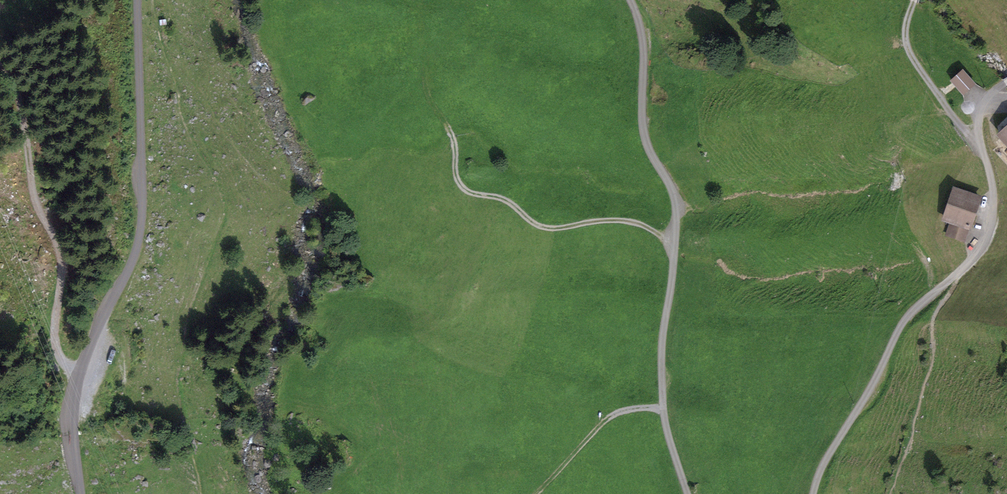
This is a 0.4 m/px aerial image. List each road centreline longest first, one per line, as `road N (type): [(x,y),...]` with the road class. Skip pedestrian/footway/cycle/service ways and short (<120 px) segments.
road 1 (tertiary): [(138,0),(141,227),(76,377),(70,431),(81,493)]
road 2 (track): [(689,493),(666,424),(661,365),(676,210),(645,138),(644,51),(630,0)]
road 3 (track): [(1006,82),(980,116),(996,214),(980,253),(902,324),(814,493)]
road 4 (track): [(76,377),(53,335),(60,253),(34,197),(20,100),(0,65)]
road 5 (track): [(675,240),(628,221),(541,226),(508,201),(463,190),(437,110)]
road 6 (track): [(980,145),(909,50),(914,0)]
road 7 (track): [(537,493),(613,416),(664,408)]

